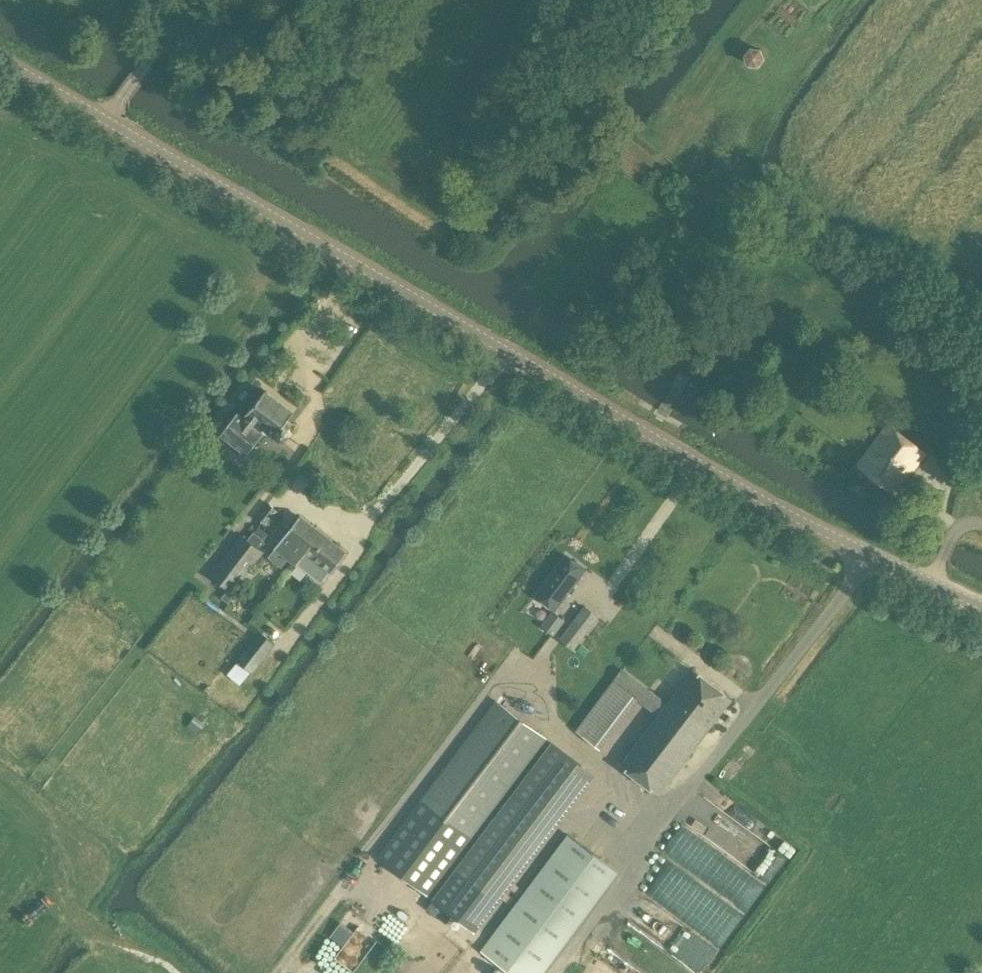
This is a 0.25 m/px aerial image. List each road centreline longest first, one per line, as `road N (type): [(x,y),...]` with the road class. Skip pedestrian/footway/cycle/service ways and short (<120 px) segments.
road 1 (tertiary): [(981,604),(877,555),(0,62)]

